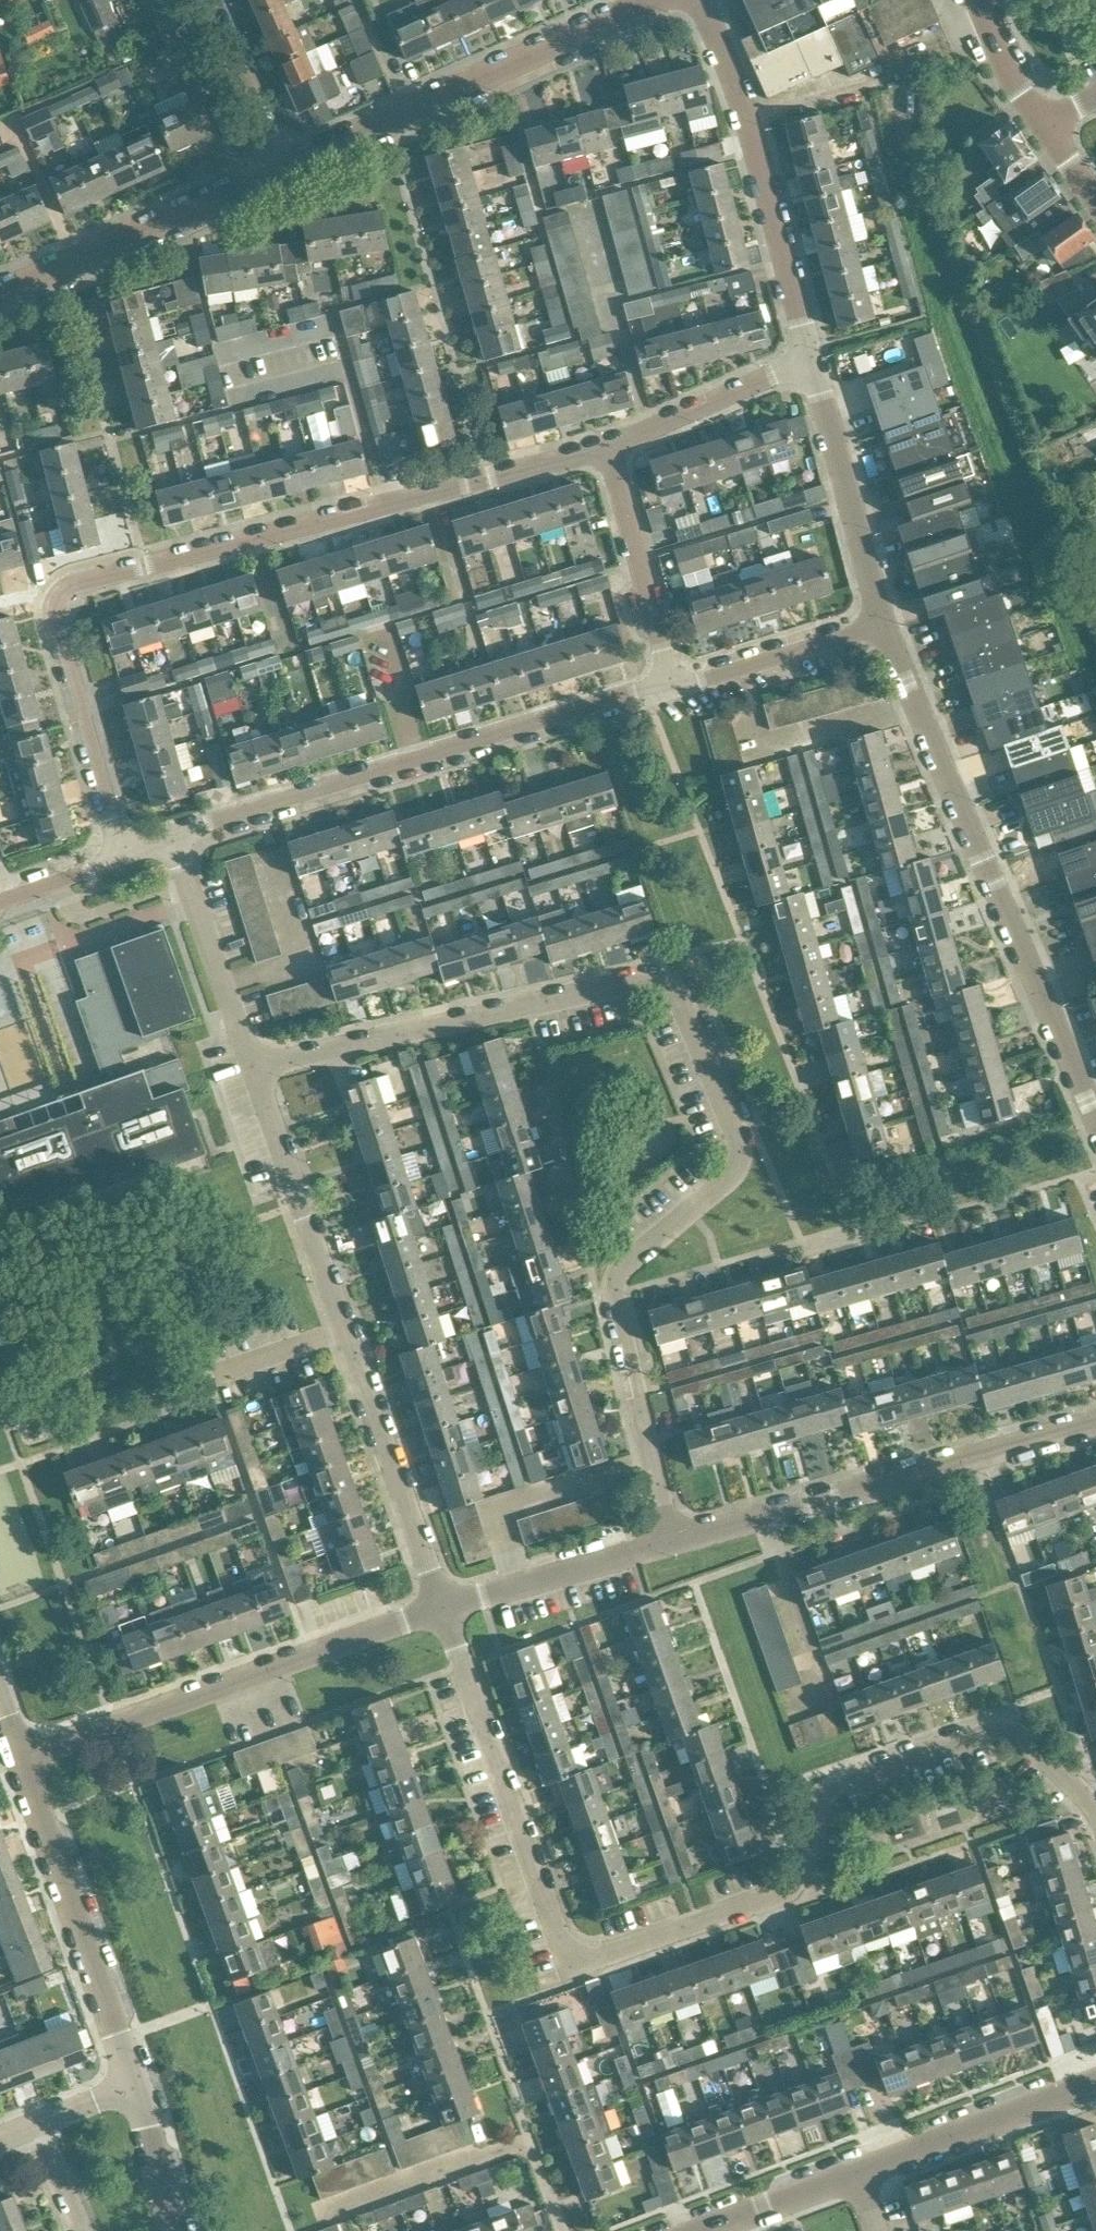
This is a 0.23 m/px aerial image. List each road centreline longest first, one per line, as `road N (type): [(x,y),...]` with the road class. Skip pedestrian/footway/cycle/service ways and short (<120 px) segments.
road 1 (residential): [(674,1544),(618,1287),(622,1268),(734,1178),(740,1155),(738,1124),(685,1002),(665,982),(644,980),(249,1064)]
road 2 (residential): [(1095,1844),(1087,1821),(1039,1767),(1009,1747),(985,1747),(837,1794),(824,1808),(803,1881),(775,1910),(599,1971),(572,1966),(442,1610)]
road 3 (residential): [(608,448),(62,593),(57,631),(122,858)]
road 4 (residential): [(1095,1120),(884,624)]
road 5 (residential): [(171,836),(671,686)]
road 6 (residential): [(22,1755),(442,1610)]
road 7 (residential): [(674,1544),(1095,1422)]
road 8 (tertiary): [(277,169),(654,0)]
road 9 (residential): [(808,359),(756,149),(700,0)]
road 10 (residential): [(135,2090),(22,1755)]
road 11 (residential): [(561,2230),(528,2138),(326,2211)]
road 12 (tertiary): [(0,295),(277,169)]
road 13 (residential): [(442,1610),(343,1330)]
road 14 (residential): [(343,1330),(249,1064)]
road 15 (residential): [(884,624),(808,359)]
road 16 (residential): [(853,2176),(1095,2084)]
road 17 (residential): [(671,686),(608,448)]
road 18 (residential): [(442,1610),(674,1544)]
road 19 (residential): [(249,1064),(171,836)]
road 20 (residential): [(671,686),(884,624)]
road 21 (residential): [(808,359),(608,448)]
road 22 (residential): [(277,169),(203,0)]
road 23 (residential): [(707,2230),(853,2176)]
road 24 (residential): [(176,2230),(135,2090)]
road 25 (tertiary): [(1044,127),(976,0)]
road 26 (residential): [(217,1375),(343,1330)]
road 27 (residential): [(0,902),(122,858)]

